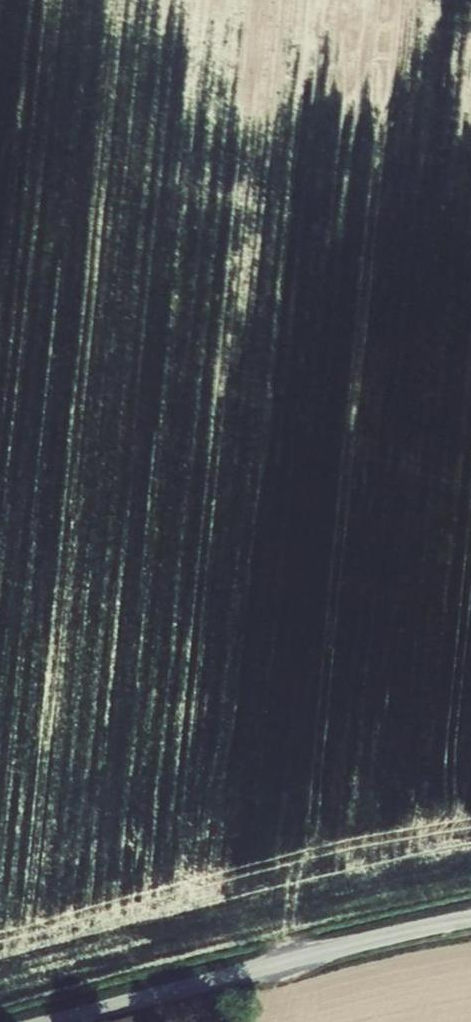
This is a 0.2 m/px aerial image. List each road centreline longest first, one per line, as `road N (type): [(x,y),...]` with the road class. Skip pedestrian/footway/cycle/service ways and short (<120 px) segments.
road 1 (unclassified): [(57,1021),(470,918)]

